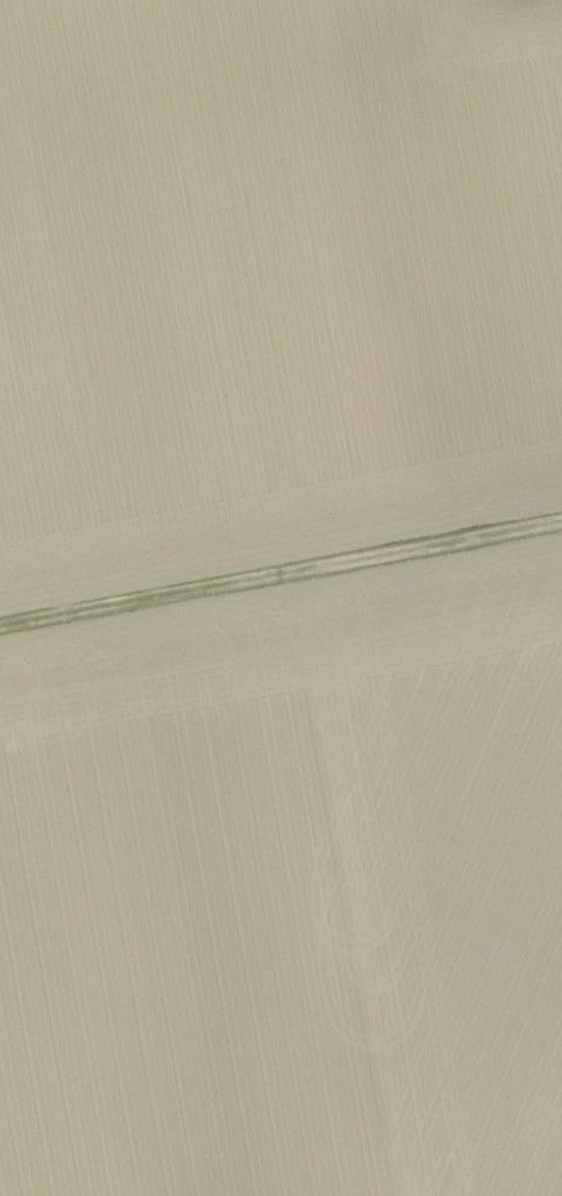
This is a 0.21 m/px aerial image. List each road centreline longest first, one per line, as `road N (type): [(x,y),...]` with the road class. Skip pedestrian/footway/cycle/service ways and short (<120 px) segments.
road 1 (track): [(561,524),(0,627)]

